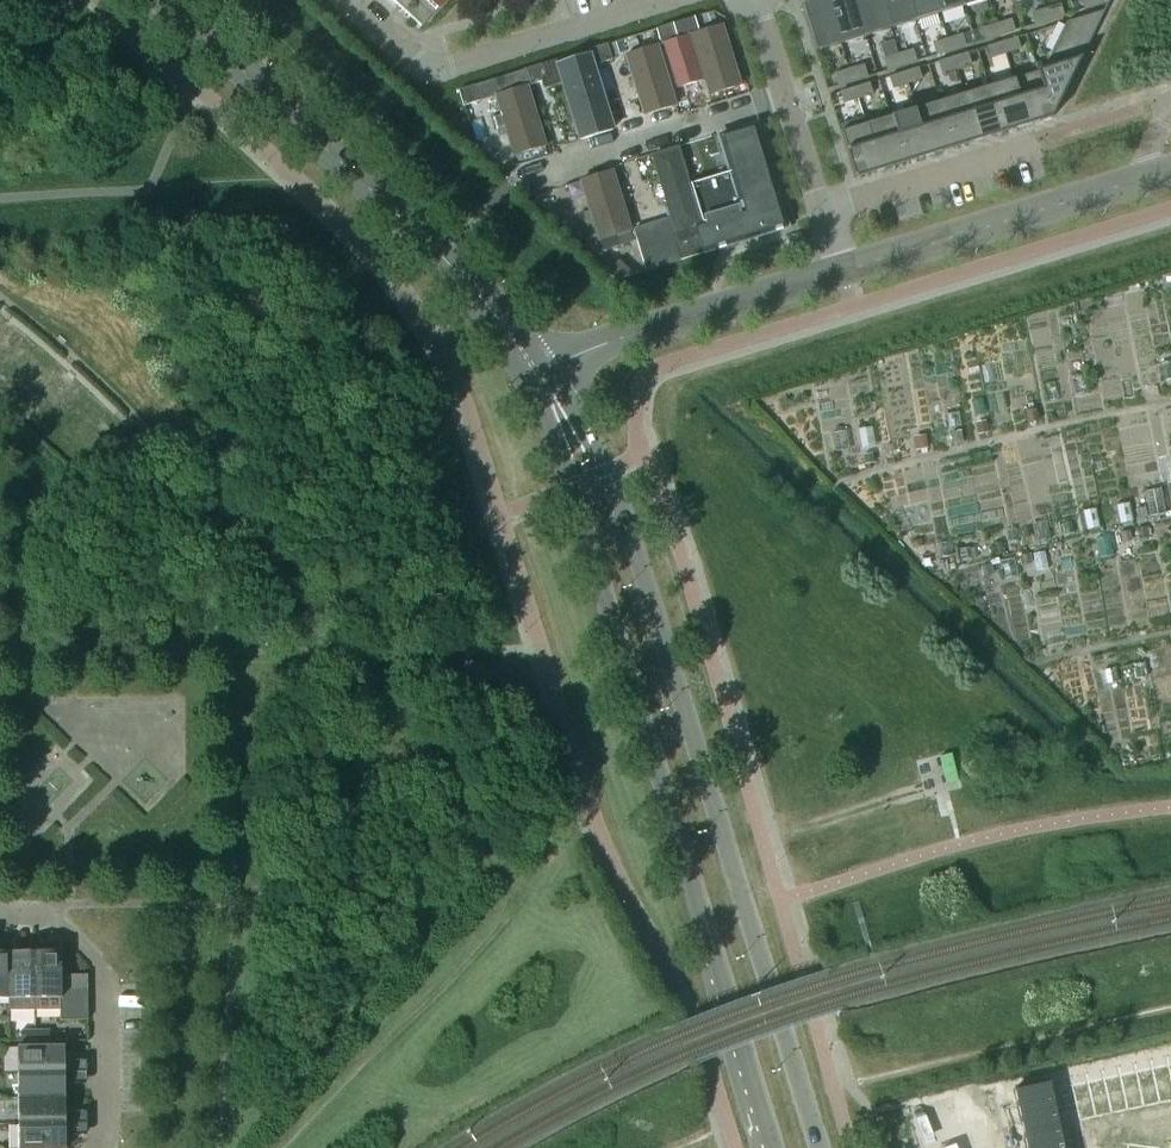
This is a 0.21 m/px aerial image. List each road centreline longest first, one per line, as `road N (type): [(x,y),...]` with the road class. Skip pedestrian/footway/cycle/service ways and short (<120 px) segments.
road 1 (tertiary): [(819,1147),(624,523),(568,399),(540,368)]
road 2 (tertiary): [(540,368),(559,460),(774,1147)]
road 3 (tertiary): [(540,368),(169,0)]
road 4 (residential): [(676,0),(433,72),(349,0)]
road 5 (tertiary): [(836,276),(1142,182)]
road 6 (tertiary): [(540,368),(836,276)]
road 7 (residential): [(111,1147),(113,980),(55,920),(0,920)]
road 8 (residential): [(787,106),(751,110),(522,181)]
road 9 (residential): [(817,210),(1044,140)]

